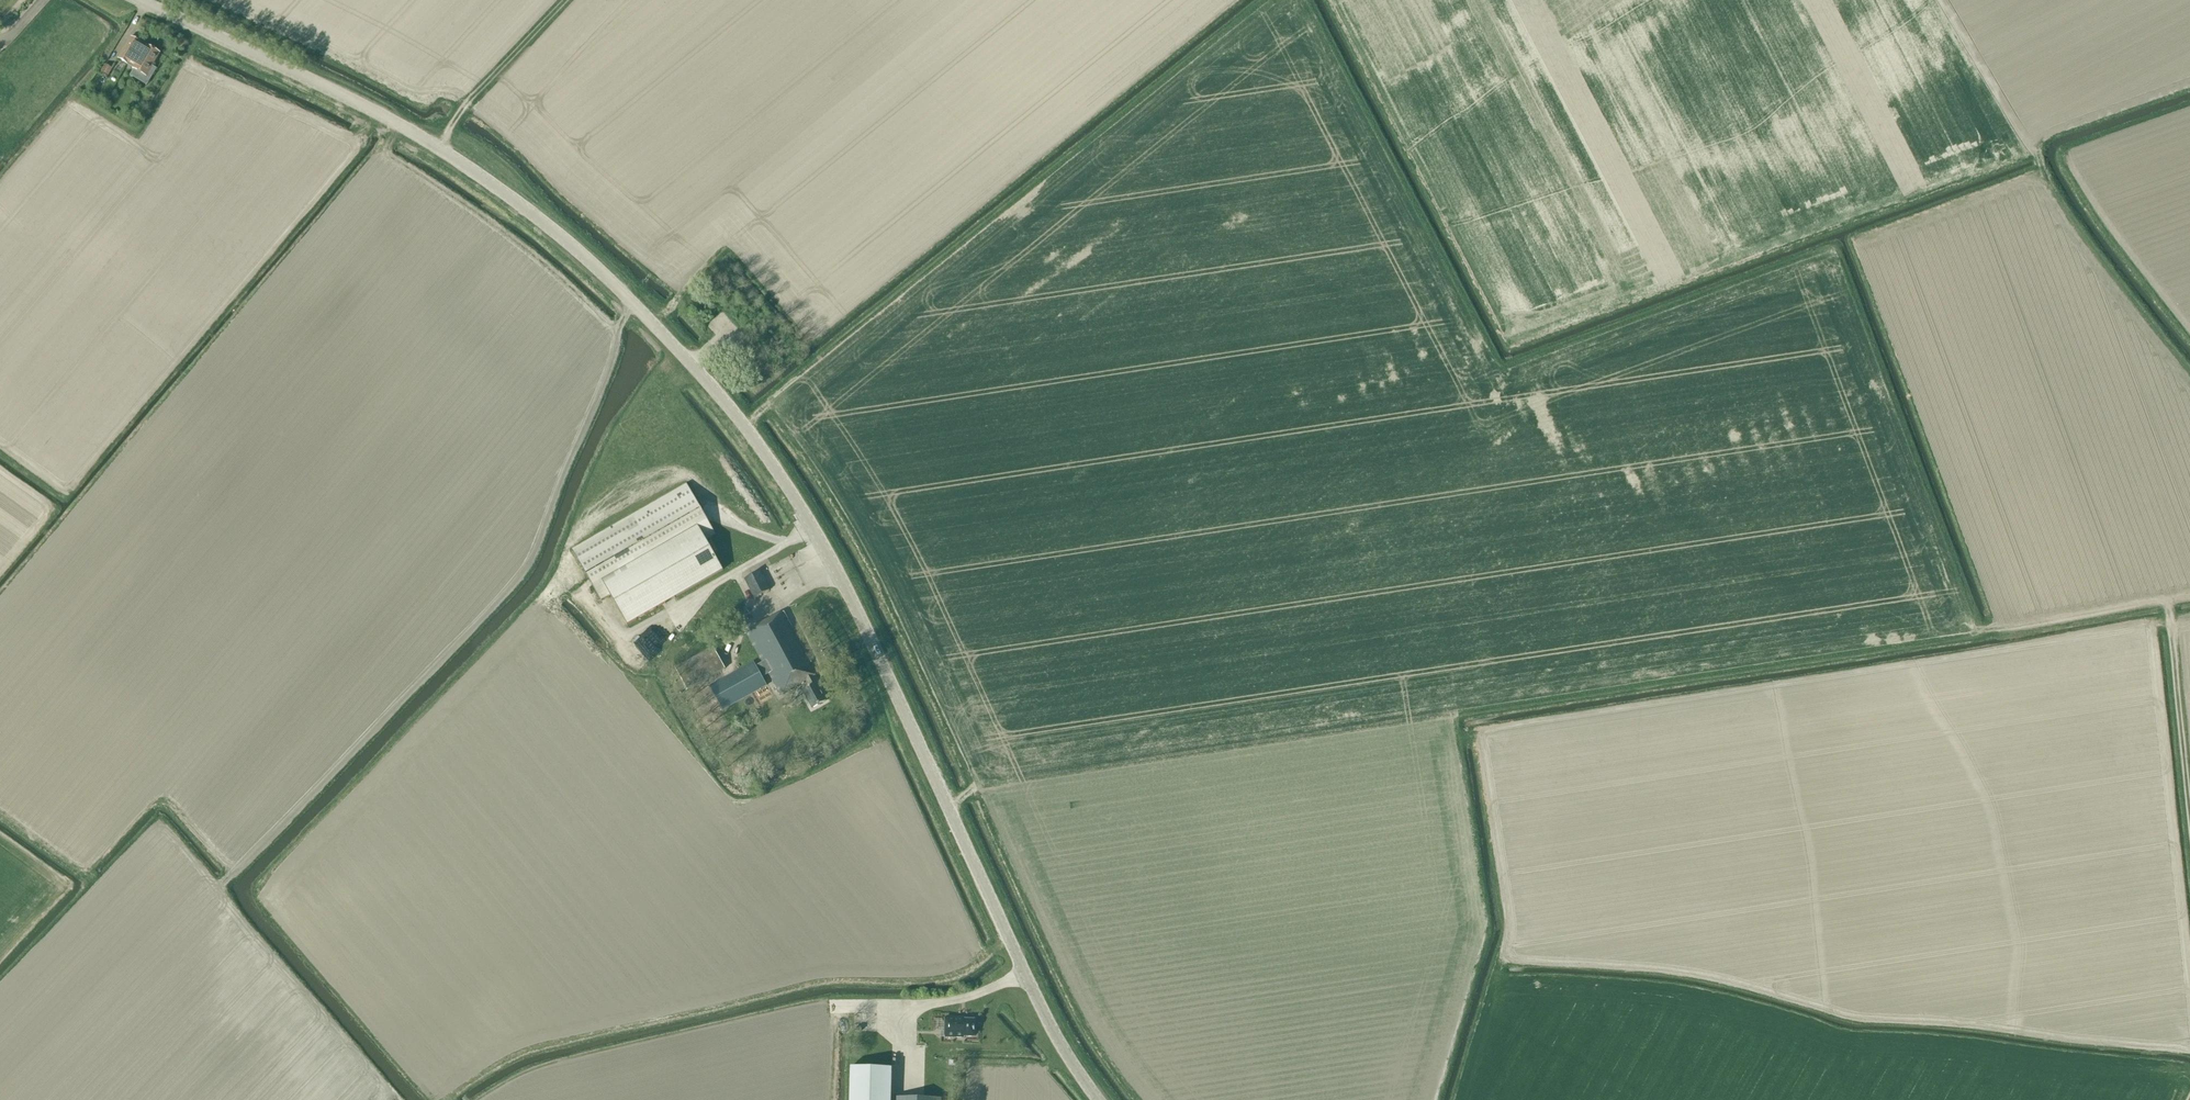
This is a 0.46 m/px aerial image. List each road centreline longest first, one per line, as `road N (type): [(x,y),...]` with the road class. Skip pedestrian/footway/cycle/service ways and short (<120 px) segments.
road 1 (tertiary): [(1097,1099),(1034,994),(838,574),(772,462),(713,387),(581,255),(482,178),(358,104),(137,0)]

